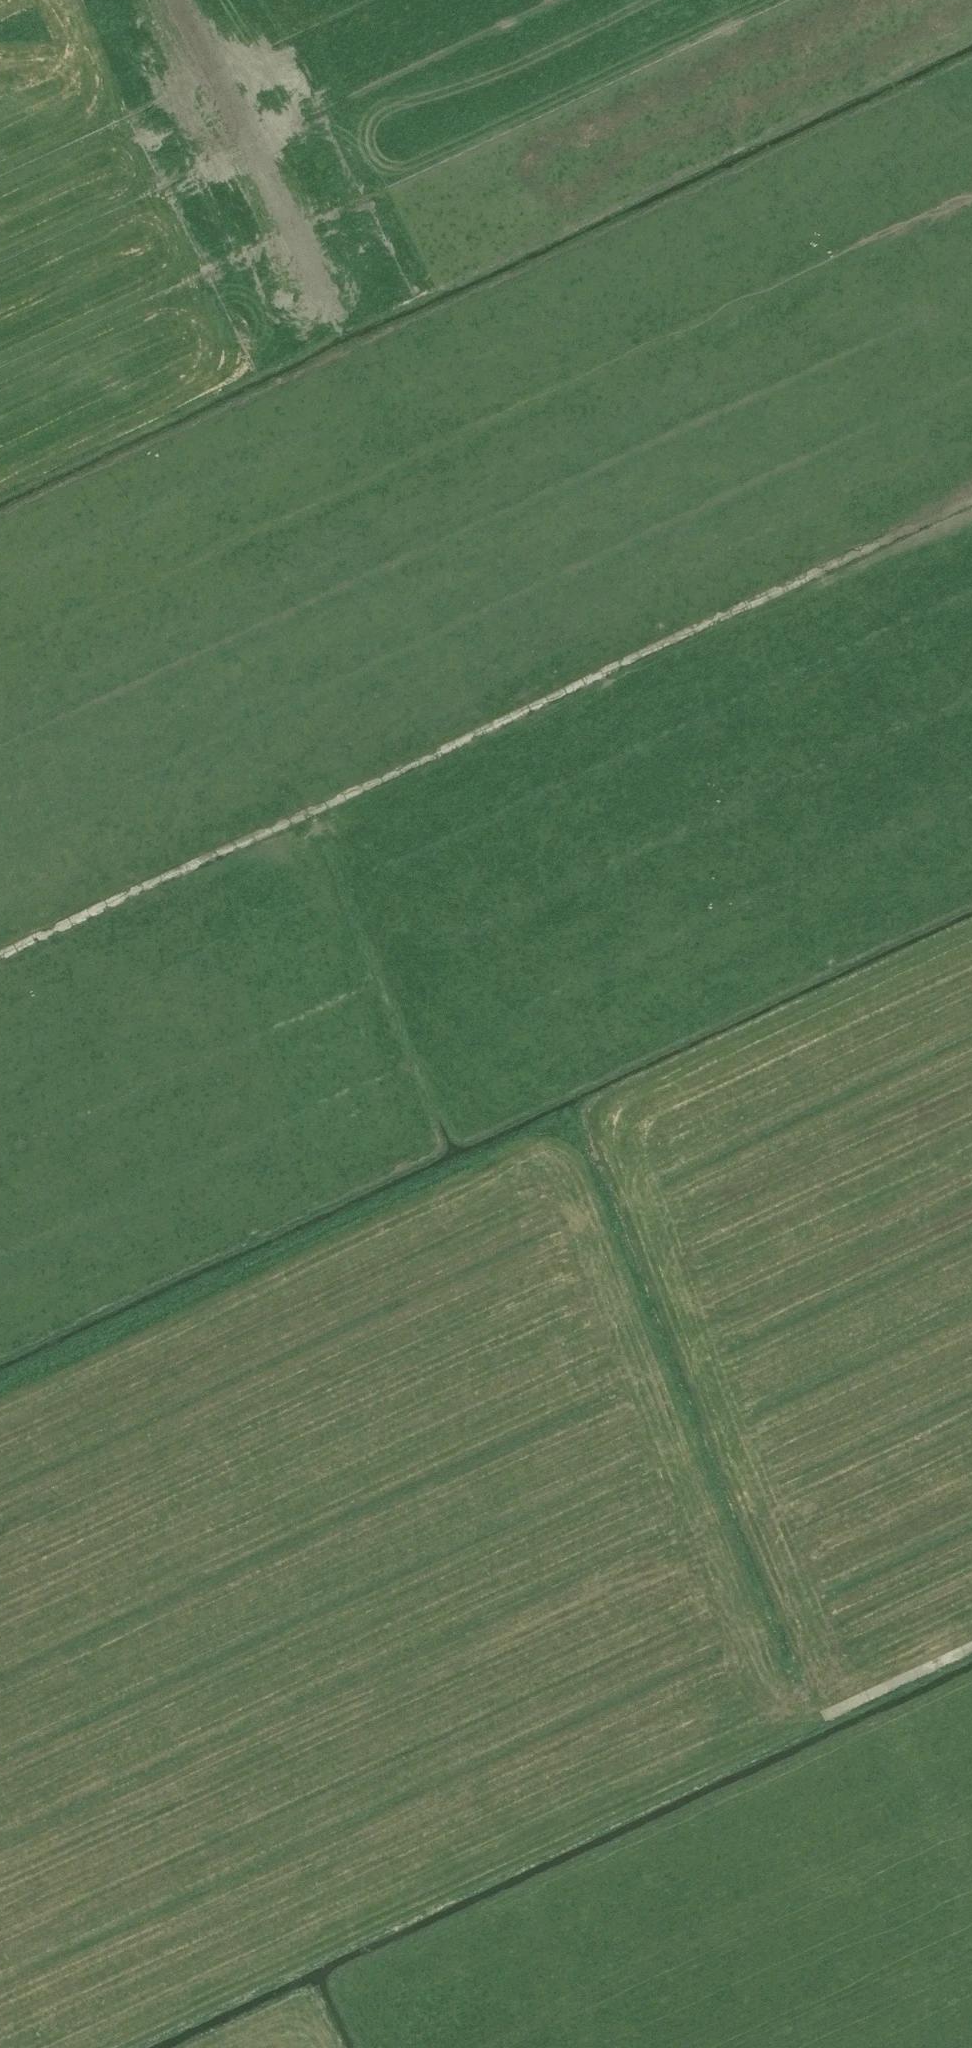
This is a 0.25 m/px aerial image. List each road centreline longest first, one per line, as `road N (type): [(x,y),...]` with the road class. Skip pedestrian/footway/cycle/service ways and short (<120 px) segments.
road 1 (track): [(825,1717),(971,1648)]

